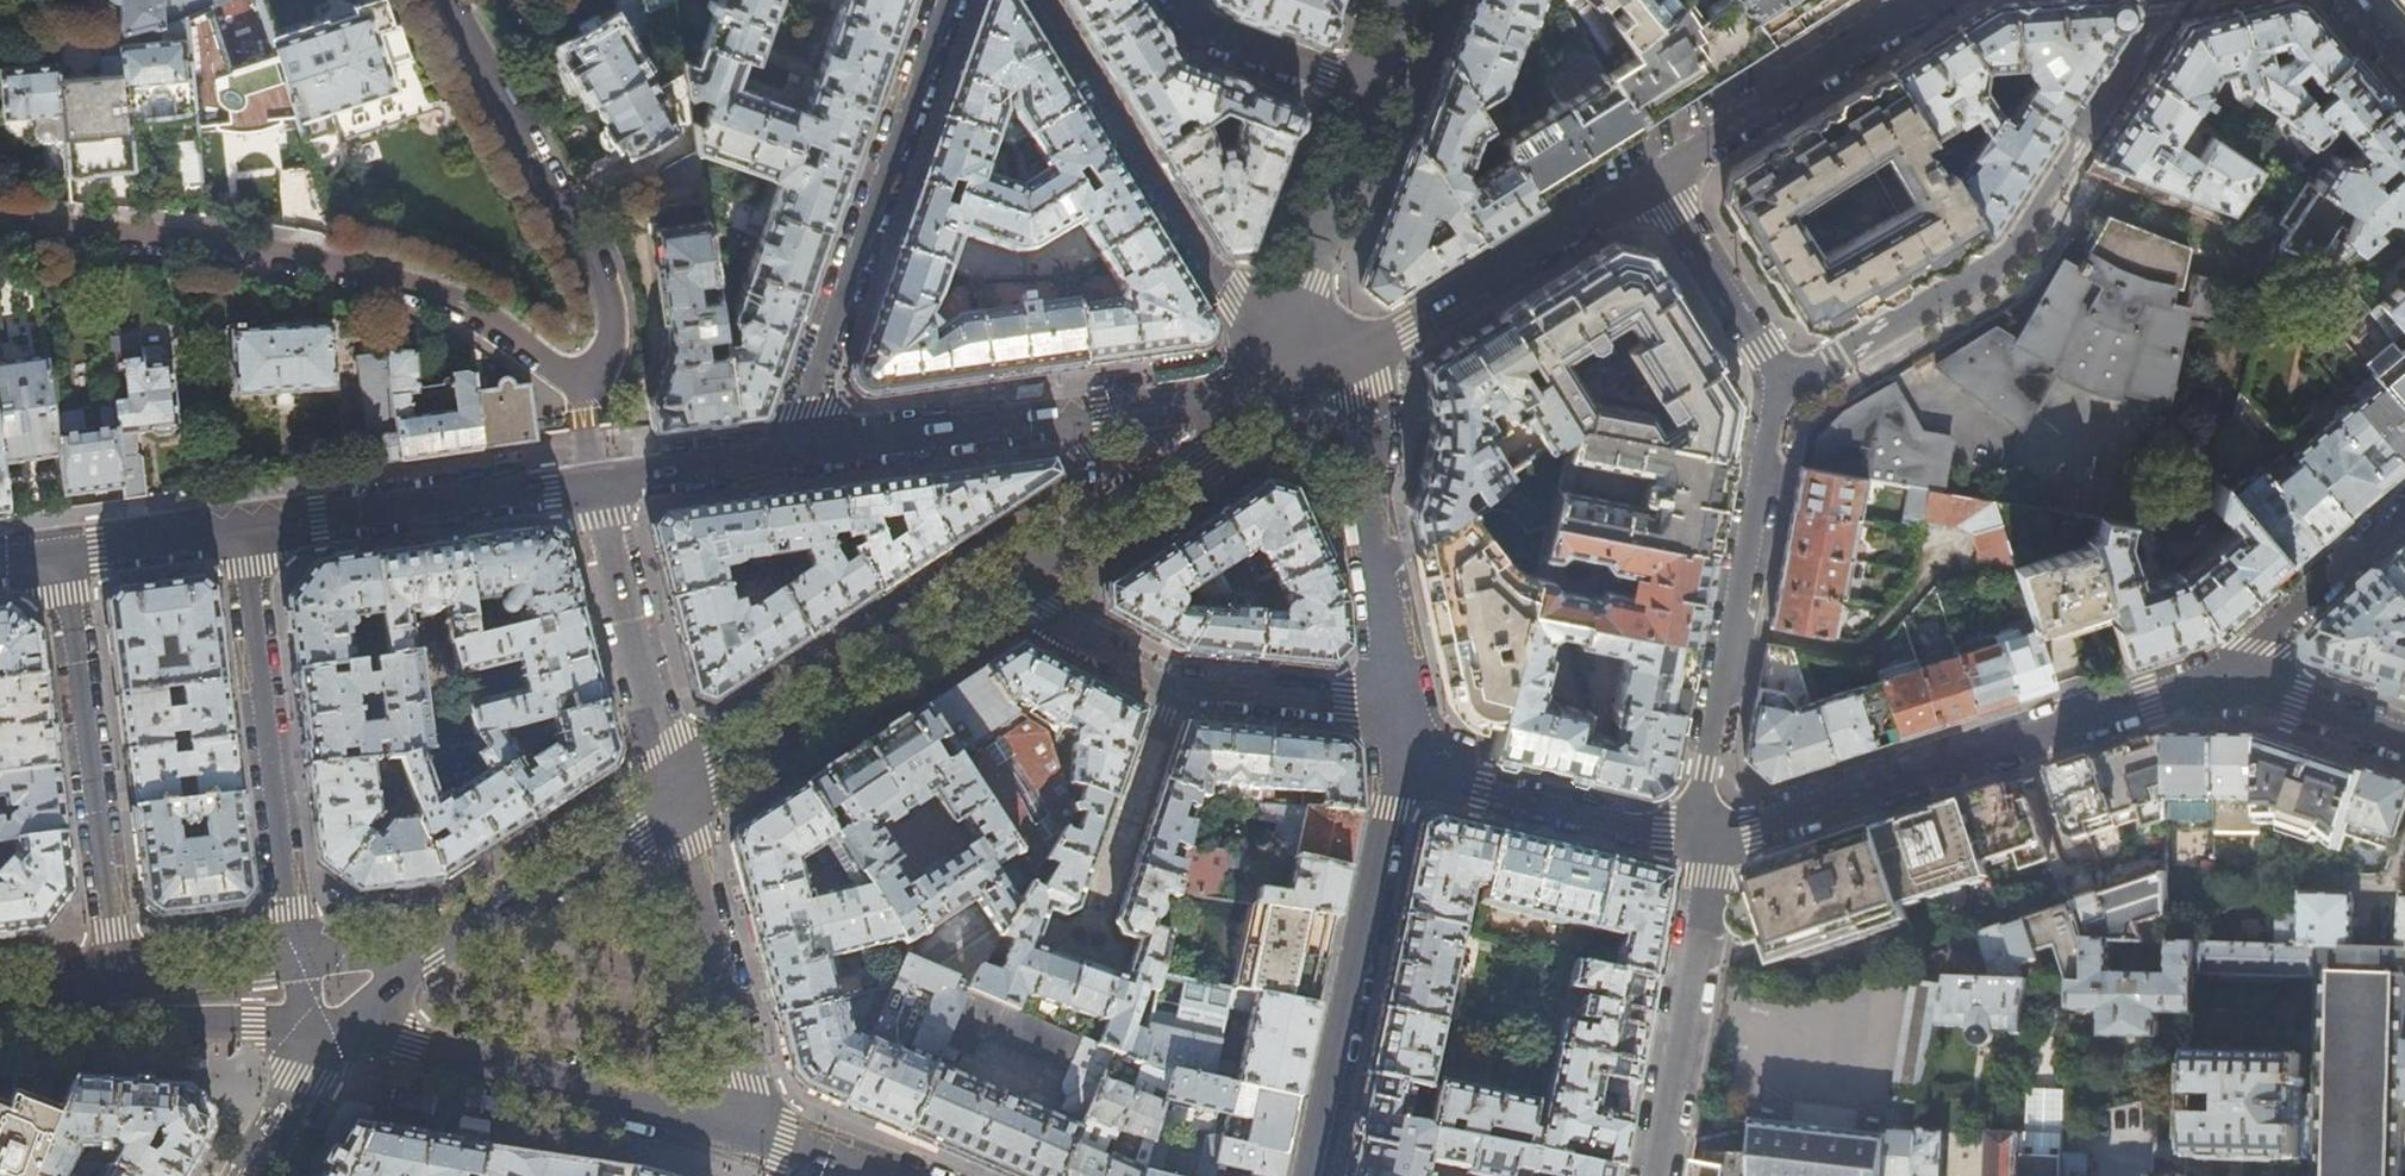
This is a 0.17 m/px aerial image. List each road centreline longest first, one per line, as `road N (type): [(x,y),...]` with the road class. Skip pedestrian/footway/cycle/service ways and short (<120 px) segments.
road 1 (residential): [(1655,176),(1786,385),(1706,772),(1709,839)]
road 2 (residential): [(585,393),(467,308),(365,276),(209,244),(0,228)]
road 3 (residential): [(2219,675),(1709,839)]
road 4 (residential): [(940,0),(783,454)]
road 5 (residential): [(123,1004),(59,554)]
road 6 (residential): [(1305,366),(1231,295),(1045,0)]
road 7 (tertiary): [(326,1037),(412,1044),(756,1127)]
road 8 (residential): [(585,393),(611,342),(602,274),(449,0)]
road 9 (residential): [(298,960),(240,529)]
road 10 (residential): [(996,589),(1169,688),(1398,706)]
road 11 (residential): [(1312,1175),(1398,770)]
road 12 (tertiary): [(1655,176),(1408,332),(1305,366)]
road 13 (residential): [(675,795),(996,589)]
road 14 (residential): [(1398,706),(1366,502),(1373,446),(1361,394),(1305,366)]
road 15 (tertiary): [(597,480),(240,529)]
road 16 (residential): [(675,795),(756,1127)]
road 17 (residential): [(1709,839),(1710,874),(1655,1175)]
road 18 (tertiary): [(1934,0),(1655,176)]
road 19 (residential): [(597,480),(675,795)]
road 20 (residential): [(1709,839),(1398,770)]
road 21 (tertiary): [(1065,414),(783,454)]
road 22 (residential): [(434,944),(675,795)]
road 23 (tertiary): [(1305,366),(1304,272),(1363,94)]
road 24 (tertiary): [(1305,366),(1065,414)]
road 25 (residential): [(2404,515),(2219,675)]
road 26 (residential): [(1115,509),(1305,366)]
road 27 (residential): [(1181,0),(1198,28),(1363,94)]
road 28 (tertiary): [(123,1004),(161,1019),(326,1037)]
road 29 (residential): [(2404,736),(2219,675)]
road 30 (tertiary): [(783,454),(597,480)]
road 31 (residential): [(123,1004),(158,976),(298,960)]
road 32 (tertiary): [(240,529),(59,554)]
road 33 (residential): [(261,1175),(326,1037)]
road 34 (residential): [(996,589),(1115,509)]
road 35 (residential): [(326,1037),(434,944)]
road 36 (tertiary): [(756,1127),(888,1175)]
road 37 (residential): [(298,960),(434,944)]
road 38 (tertiary): [(0,1003),(123,1004)]

